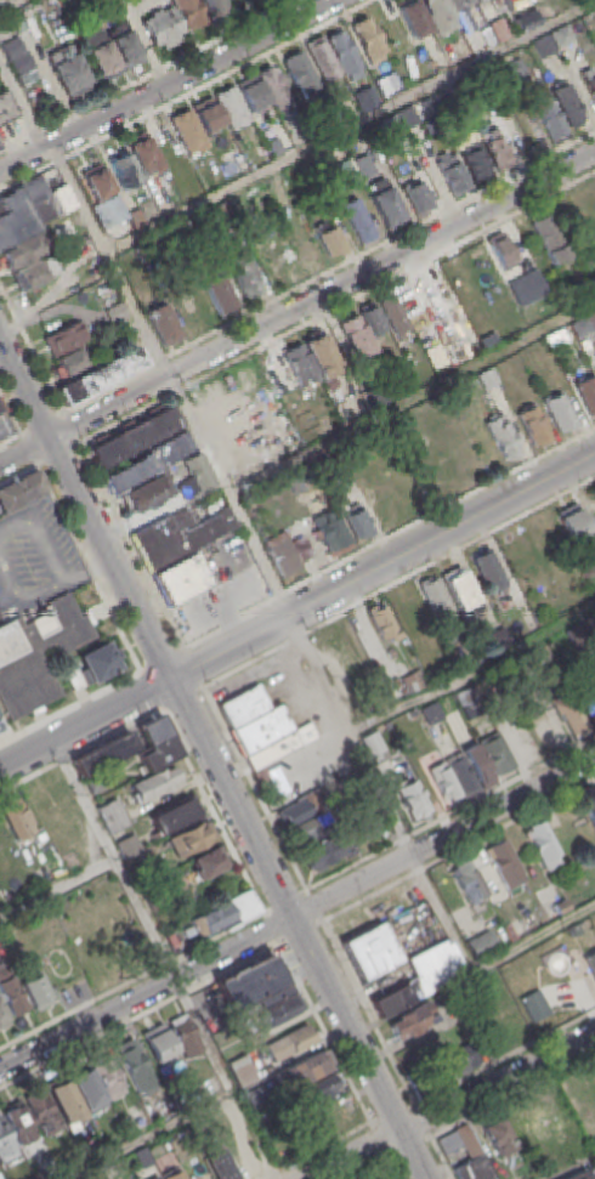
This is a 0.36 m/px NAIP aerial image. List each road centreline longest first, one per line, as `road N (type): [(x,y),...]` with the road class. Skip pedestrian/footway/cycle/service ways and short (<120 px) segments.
road 1 (residential): [(49,441),(594,153)]
road 2 (residential): [(425,1178),(170,679)]
road 3 (residential): [(170,679),(594,454)]
road 4 (residential): [(338,0),(0,174)]
road 5 (residential): [(170,679),(0,345)]
road 6 (residential): [(594,756),(291,917)]
road 7 (residential): [(291,917),(0,1068)]
road 8 (residential): [(399,1129),(594,1030)]
road 9 (residential): [(0,765),(170,679)]

